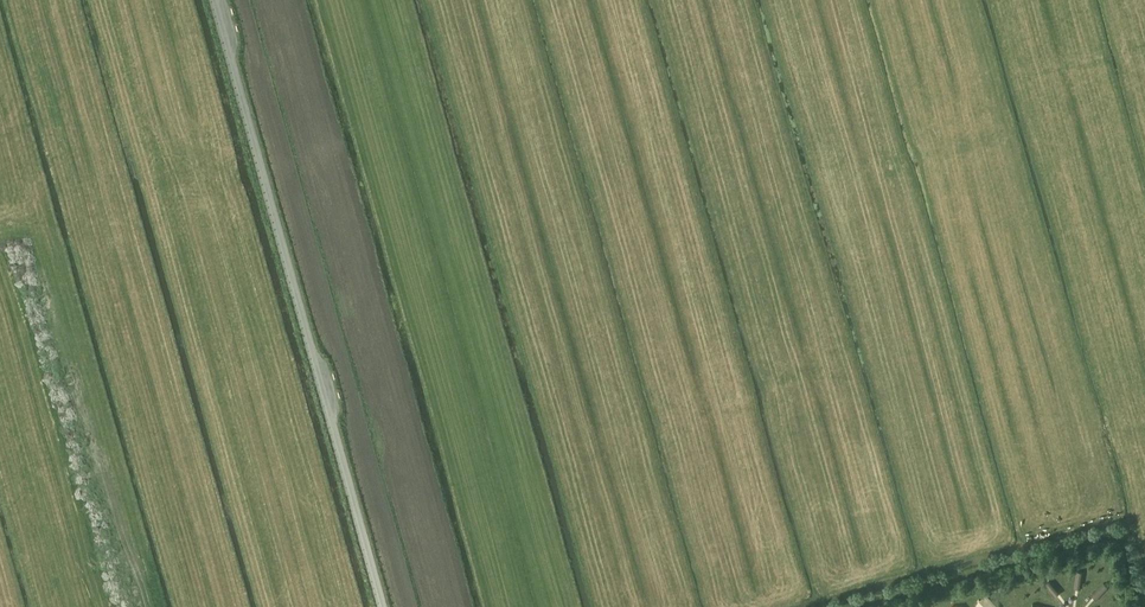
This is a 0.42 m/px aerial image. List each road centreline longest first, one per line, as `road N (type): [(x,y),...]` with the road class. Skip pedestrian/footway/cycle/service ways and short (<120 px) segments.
road 1 (track): [(868,606),(1105,546),(1116,549),(1139,606)]

